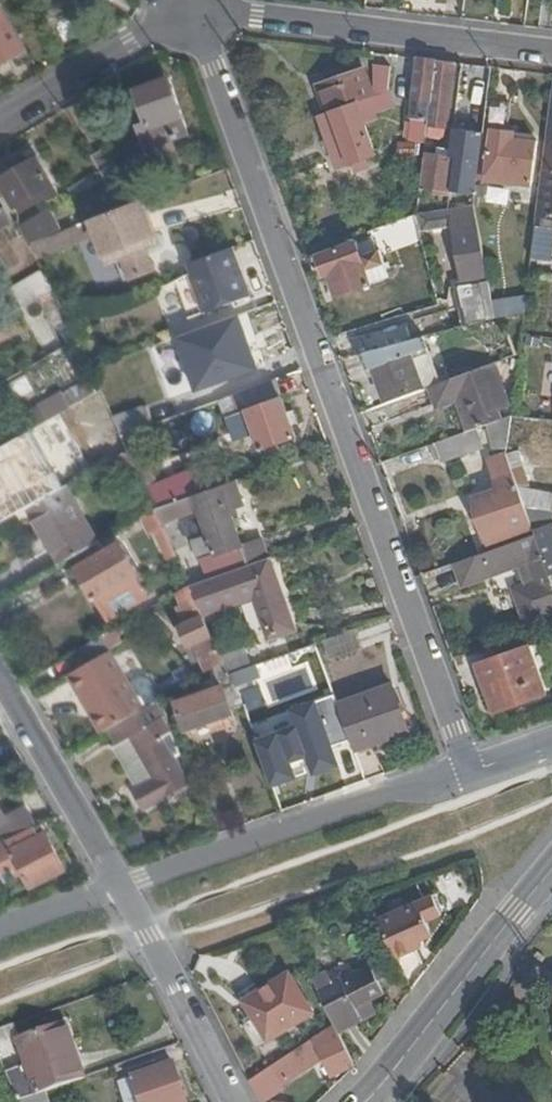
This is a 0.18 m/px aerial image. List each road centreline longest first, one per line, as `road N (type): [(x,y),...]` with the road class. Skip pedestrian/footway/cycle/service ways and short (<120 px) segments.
road 1 (residential): [(473,771),(187,10)]
road 2 (residential): [(120,888),(400,786),(473,771)]
road 3 (residential): [(551,52),(187,10)]
road 4 (secondary): [(363,1101),(551,868)]
road 5 (residential): [(233,1101),(120,888)]
road 6 (residential): [(120,888),(0,682)]
road 7 (residential): [(187,10),(0,120)]
road 8 (residential): [(0,930),(120,888)]

